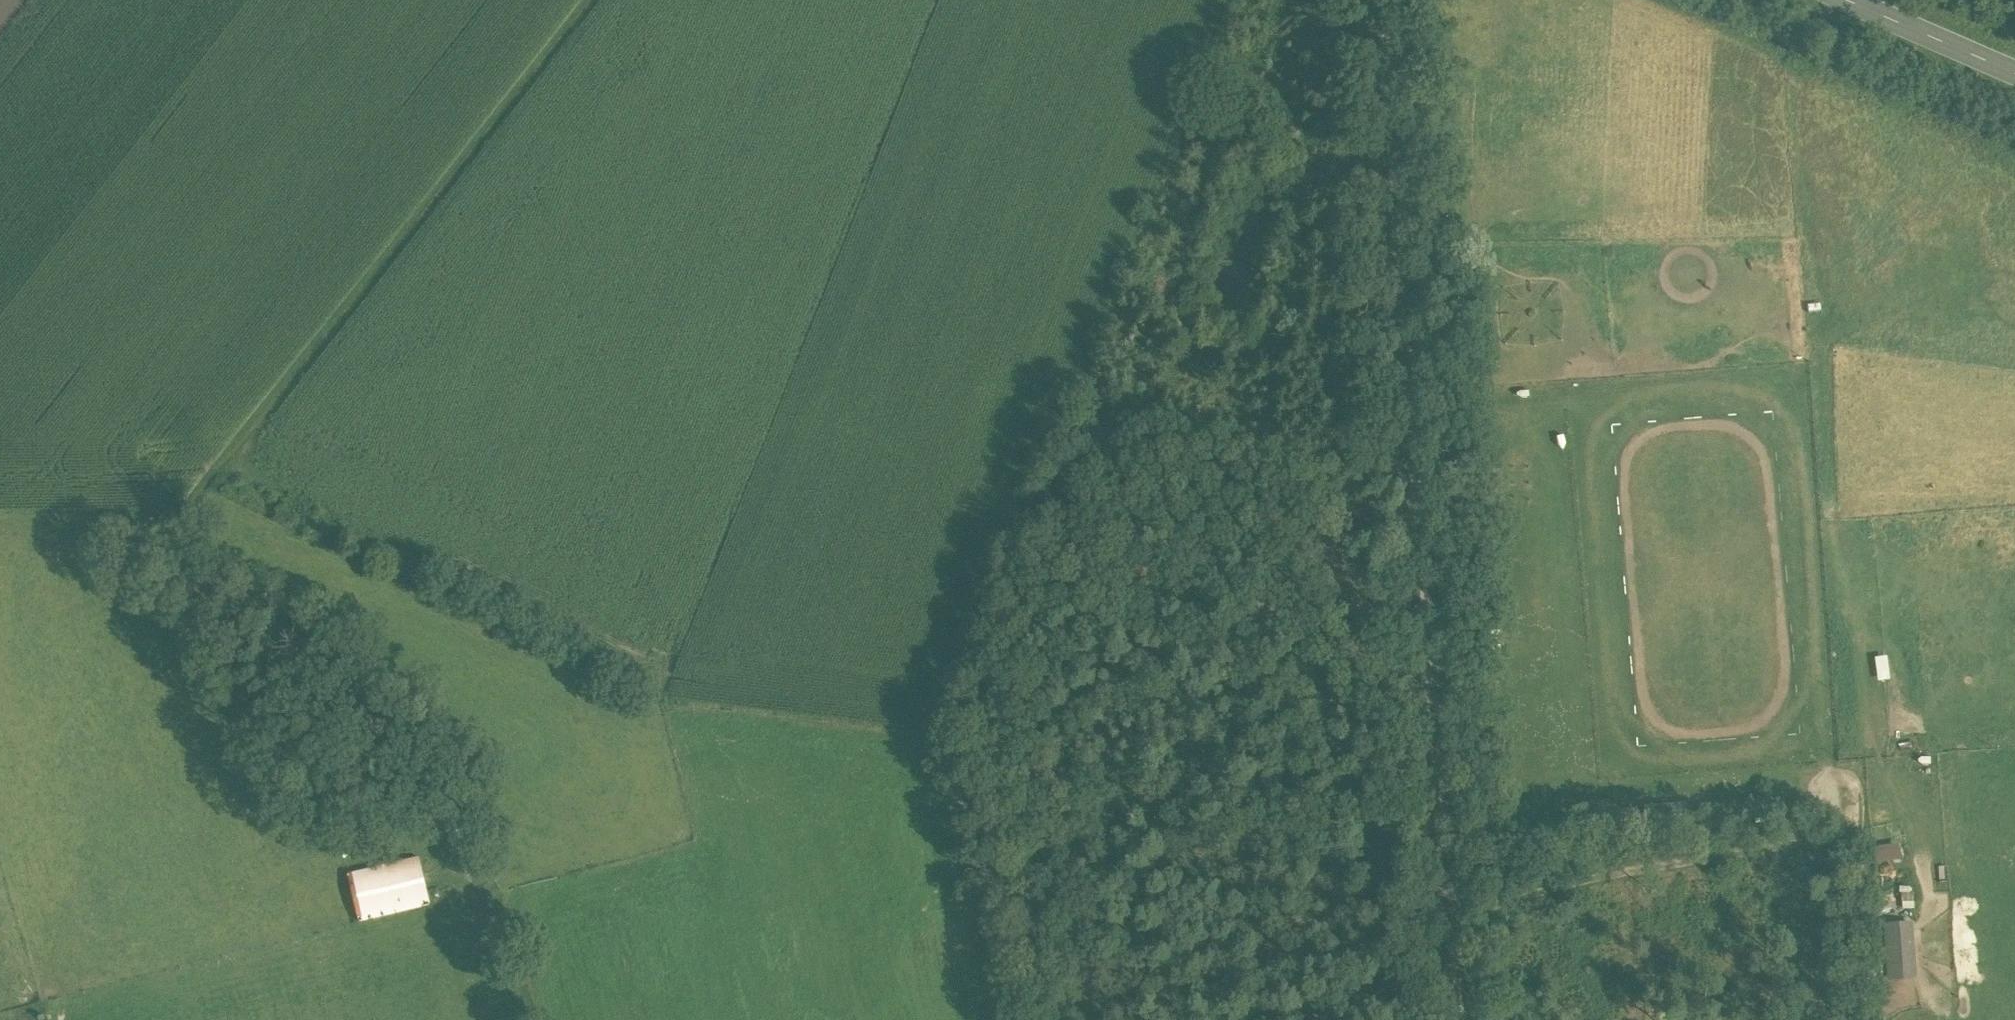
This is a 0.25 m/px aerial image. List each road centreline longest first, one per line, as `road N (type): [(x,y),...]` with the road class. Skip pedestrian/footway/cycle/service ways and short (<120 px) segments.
road 1 (track): [(1386,0),(1457,1019)]
road 2 (tertiary): [(1850,0),(2014,72)]

